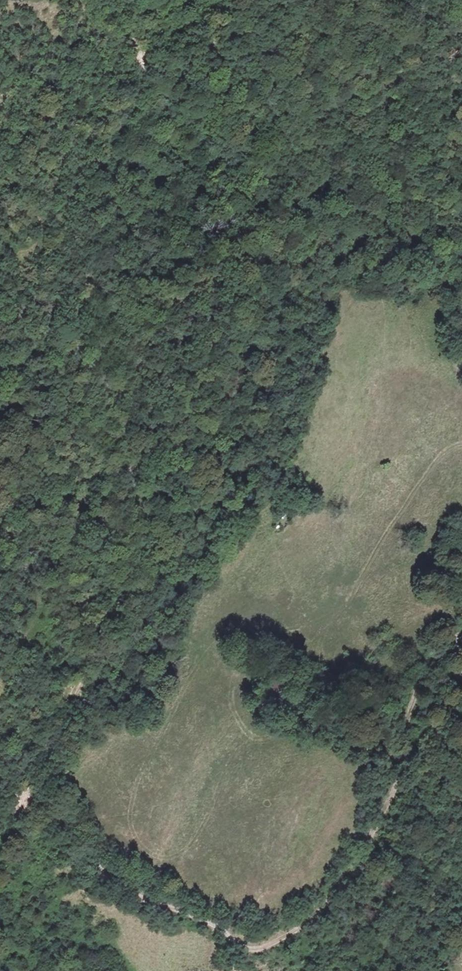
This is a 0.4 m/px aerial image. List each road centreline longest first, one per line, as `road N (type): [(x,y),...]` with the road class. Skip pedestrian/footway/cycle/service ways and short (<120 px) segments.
road 1 (track): [(117,114),(169,327),(154,383),(79,526),(96,571),(95,620),(61,707),(5,792),(4,811)]
road 2 (track): [(461,673),(461,644),(448,637),(412,704),(412,739),(399,782),(330,901),(261,950),(232,938)]
road 3 (track): [(232,938),(128,890),(49,817),(4,811)]
road 4 (track): [(298,0),(208,12),(141,89)]
road 5 (track): [(0,201),(72,157),(117,114)]

